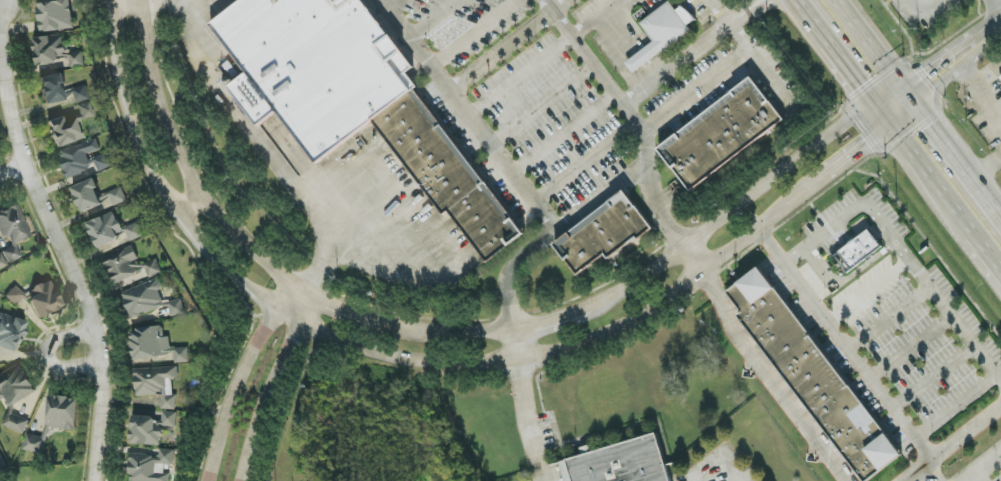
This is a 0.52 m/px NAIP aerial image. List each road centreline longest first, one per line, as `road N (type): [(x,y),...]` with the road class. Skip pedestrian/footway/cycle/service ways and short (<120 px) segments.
road 1 (residential): [(112,0),(135,135),(154,179),(212,256),(275,309),(329,340),(430,364),(551,355),(653,308),(892,126),(906,93)]
road 2 (residential): [(906,93),(872,100),(684,250),(583,311),(513,331),(419,332),(302,291),(228,228),(186,170),(172,135),(140,0)]
road 3 (residential): [(0,54),(26,167),(93,334),(96,480)]
road 4 (residential): [(302,291),(275,309),(256,340),(207,480)]
road 5 (residential): [(242,480),(257,422),(299,324),(302,291)]
road 6 (primary): [(892,126),(974,233)]

